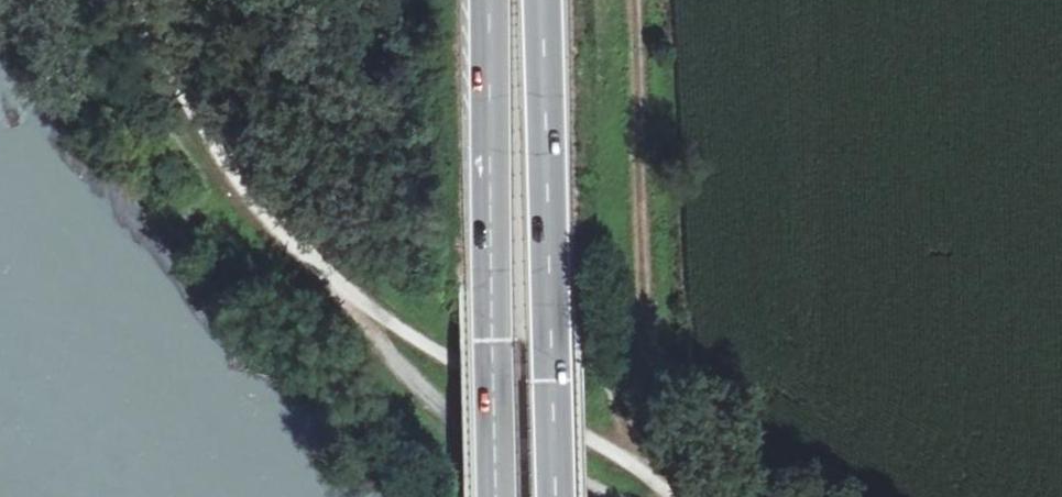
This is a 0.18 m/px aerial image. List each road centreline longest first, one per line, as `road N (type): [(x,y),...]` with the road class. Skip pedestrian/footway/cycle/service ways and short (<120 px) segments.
road 1 (track): [(678,496),(650,431),(645,393),(633,0)]
road 2 (trunk): [(552,496),(543,0)]
road 3 (trunk): [(488,0),(492,496)]

